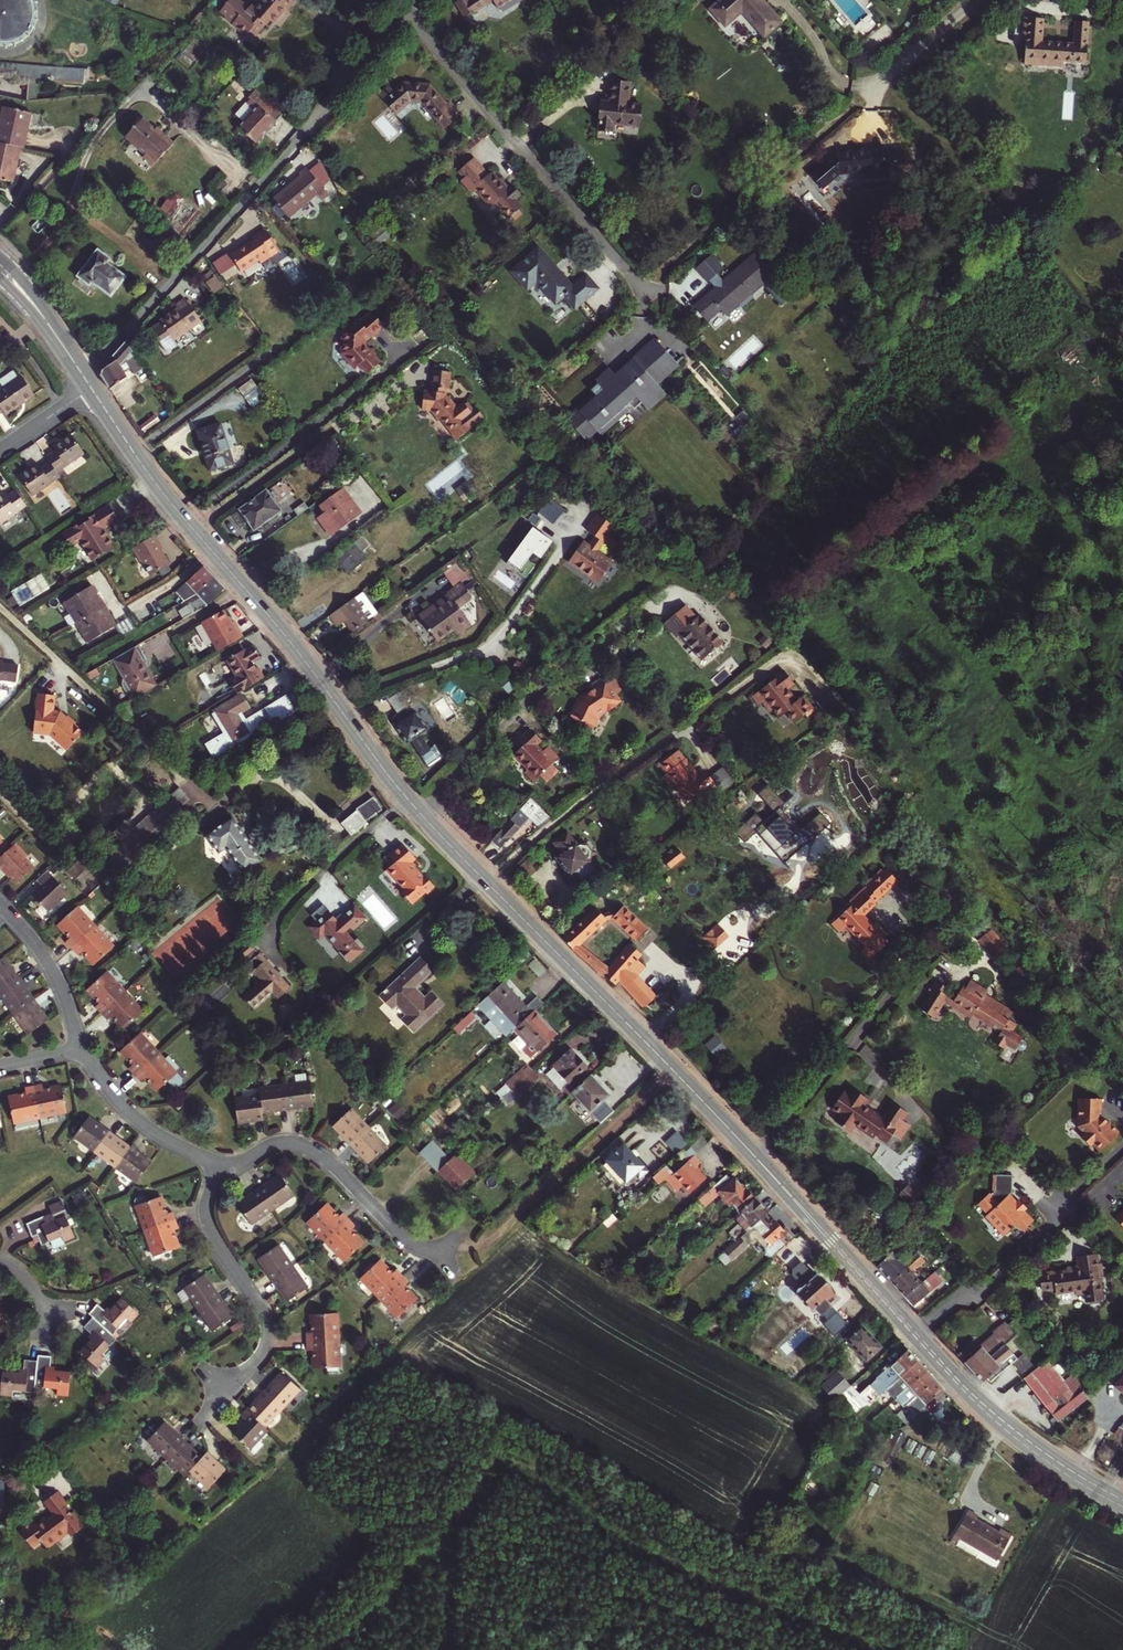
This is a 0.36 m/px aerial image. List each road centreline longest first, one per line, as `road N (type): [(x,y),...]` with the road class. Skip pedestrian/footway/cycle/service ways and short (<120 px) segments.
road 1 (secondary): [(914,1333),(689,1087),(405,797),(289,639),(161,491),(92,389)]
road 2 (residential): [(649,295),(404,14)]
road 3 (residential): [(80,371),(132,326),(320,115)]
road 4 (residential): [(198,1421),(256,1363),(268,1338),(263,1312),(206,1224),(208,1196),(228,1172)]
road 5 (residential): [(228,1172),(270,1146),(306,1147),(410,1243),(453,1254)]
road 6 (secondary): [(1122,1503),(1018,1436),(914,1333)]
road 7 (residential): [(914,1333),(951,1302),(986,1288),(1076,1207)]
road 8 (residential): [(82,1048),(142,1123),(228,1172)]
road 9 (residential): [(0,904),(49,963),(82,1048)]
road 10 (secondary): [(80,371),(38,299),(0,257)]
road 11 (residential): [(872,89),(972,0)]
road 12 (residential): [(404,14),(320,115)]
road 13 (secondary): [(0,278),(80,371)]

